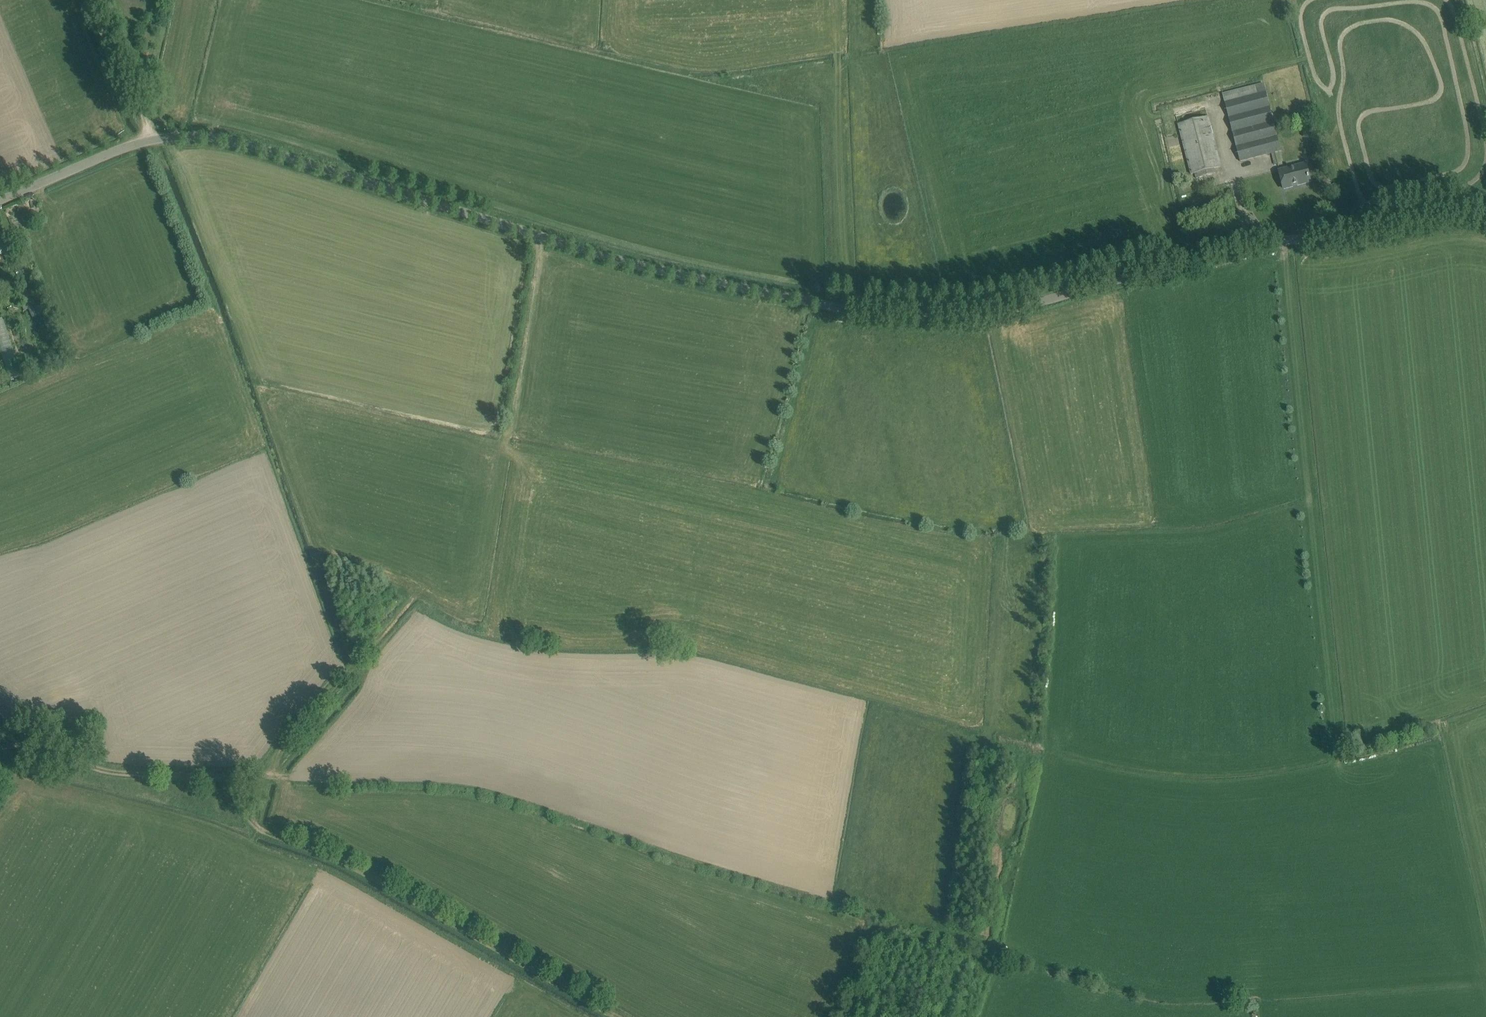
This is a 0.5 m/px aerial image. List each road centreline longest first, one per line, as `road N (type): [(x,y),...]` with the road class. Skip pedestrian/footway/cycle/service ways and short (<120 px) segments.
road 1 (unclassified): [(0,201),(151,139),(221,139),(690,278),(859,311),(939,317),(1019,308),(1252,243),(1334,239),(1440,216),(1485,218)]
road 2 (track): [(87,0),(151,139)]

